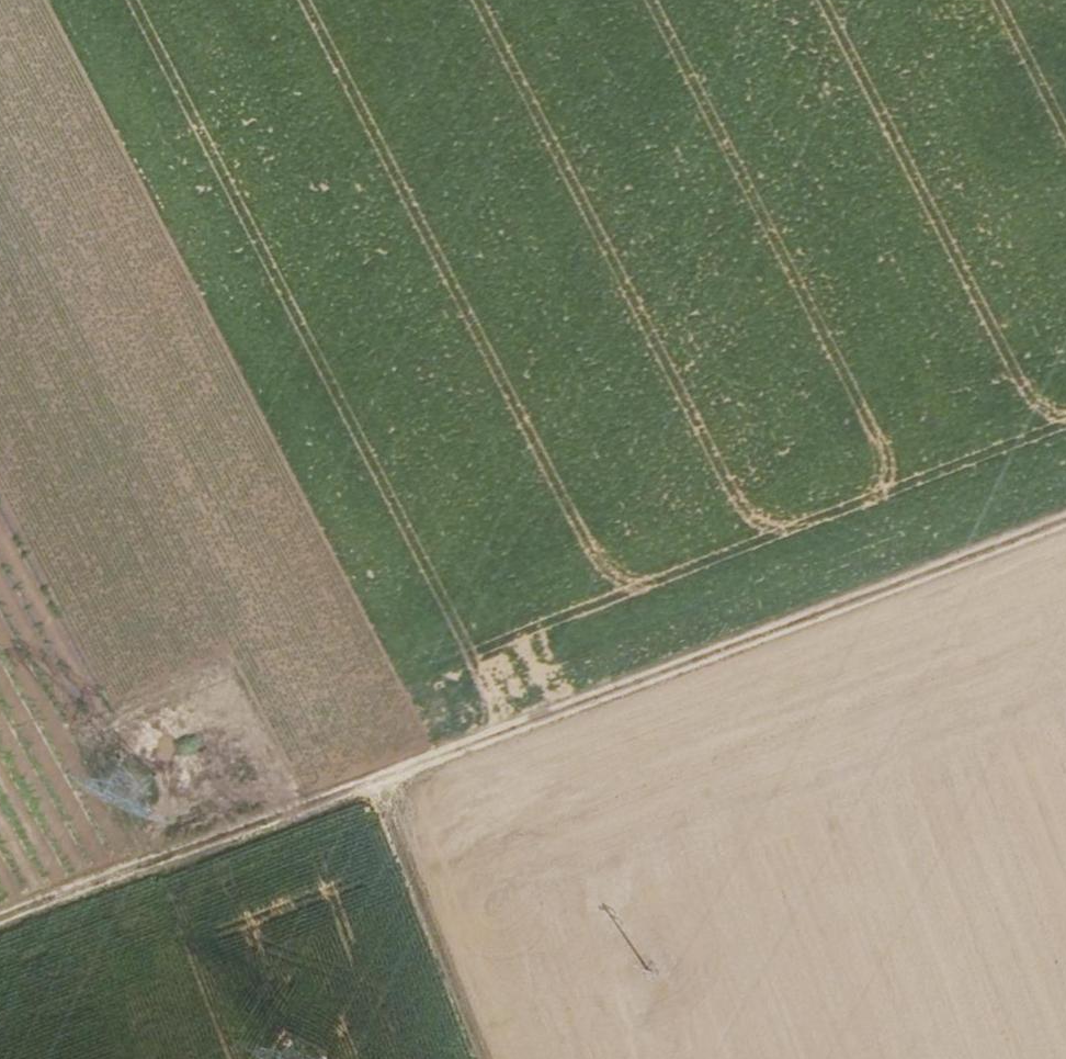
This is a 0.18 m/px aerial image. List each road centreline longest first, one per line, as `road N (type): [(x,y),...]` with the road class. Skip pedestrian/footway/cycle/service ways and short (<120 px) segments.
road 1 (track): [(378,777),(1065,508)]
road 2 (track): [(0,924),(378,777),(486,1058)]

